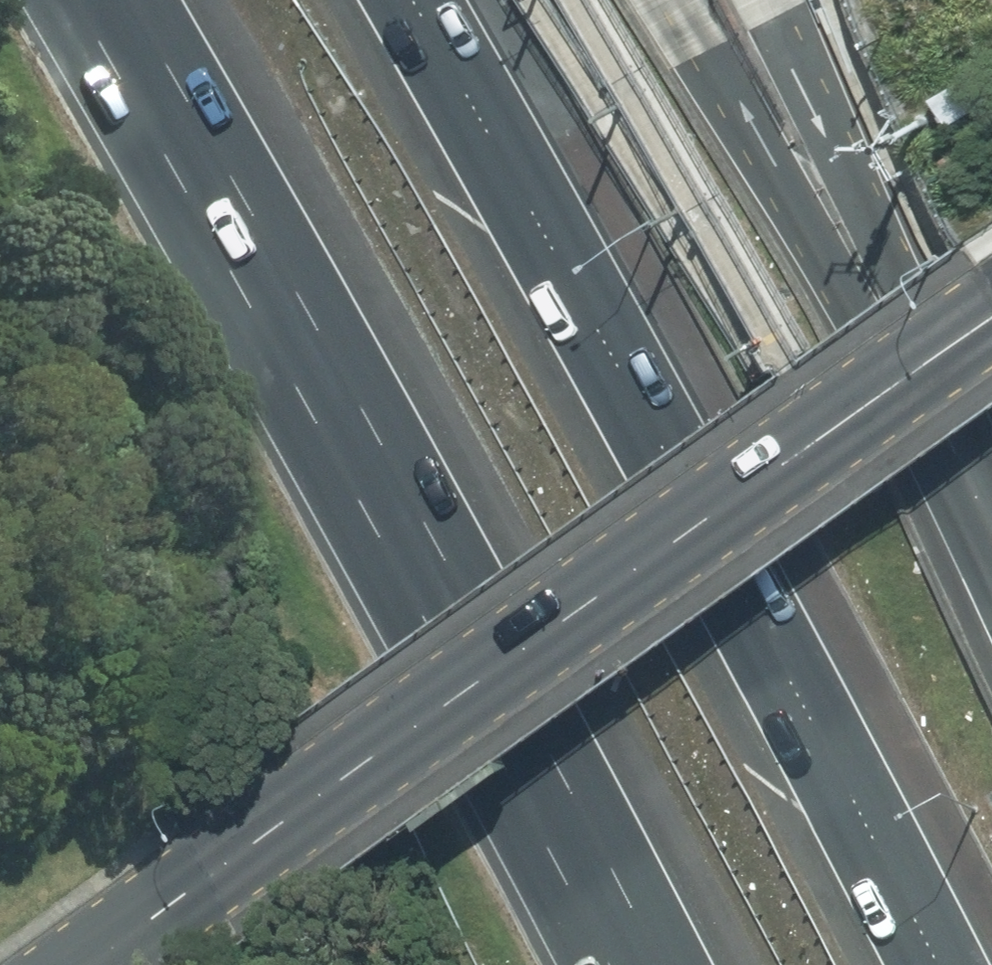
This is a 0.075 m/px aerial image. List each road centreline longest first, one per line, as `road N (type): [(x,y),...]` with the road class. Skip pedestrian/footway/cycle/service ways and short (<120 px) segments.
road 1 (secondary): [(991,321),(90,964)]
road 2 (motorway): [(659,964),(442,553),(125,0)]
road 3 (motorway): [(413,0),(946,964)]

